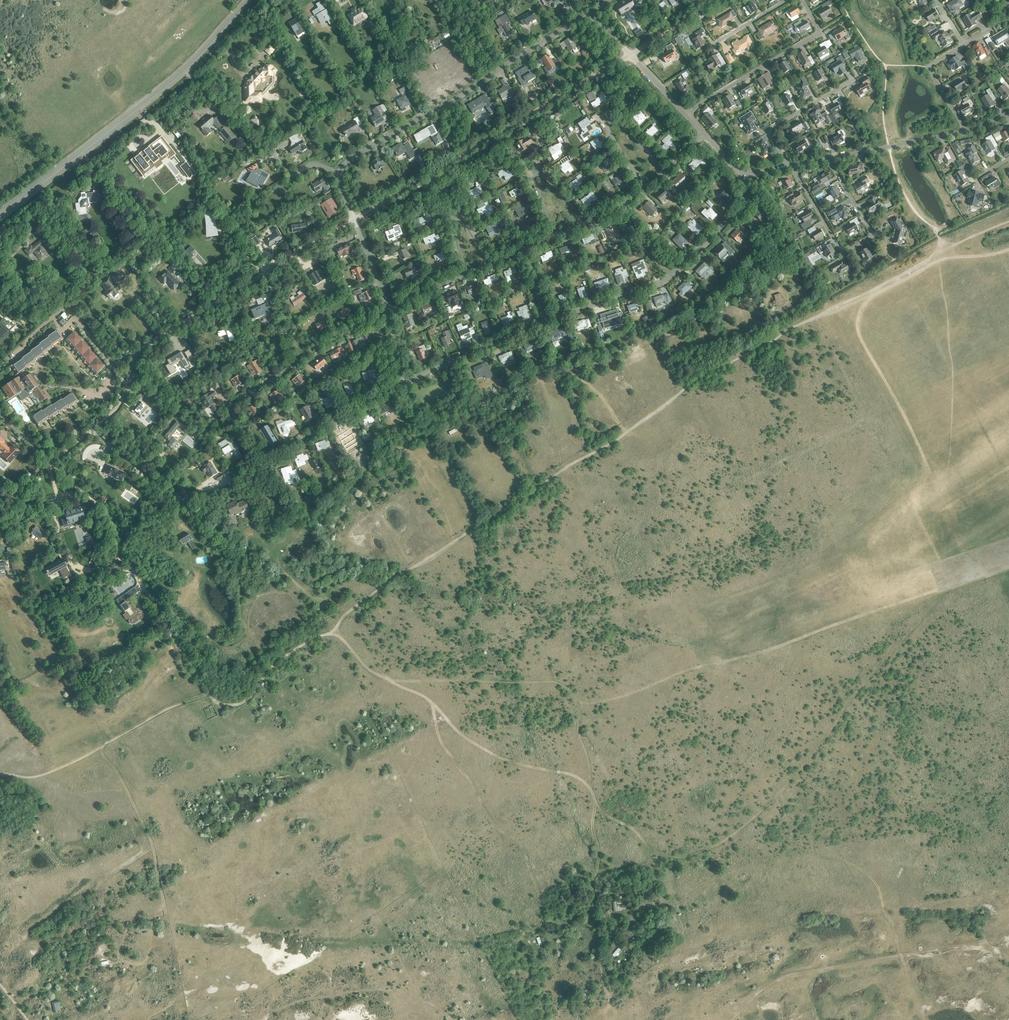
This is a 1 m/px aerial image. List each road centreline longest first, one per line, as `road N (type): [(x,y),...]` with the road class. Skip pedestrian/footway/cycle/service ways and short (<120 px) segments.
road 1 (track): [(925,1019),(877,888),(852,865),(816,854),(809,813),(771,802),(708,849),(681,858),(648,849),(600,809),(579,702),(560,684),(389,681),(335,633),(291,651),(241,704),(209,695)]
road 2 (track): [(335,633),(392,579),(784,332),(946,251),(1008,249)]
road 3 (track): [(455,1019),(391,992),(365,962),(380,921),(361,902),(357,814),(335,758),(311,743),(228,727),(214,700)]
road 4 (residential): [(404,383),(671,276),(738,208),(742,176)]
road 5 (residential): [(388,313),(227,413),(256,462),(264,461),(404,383)]
road 6 (residential): [(0,215),(184,70),(249,0)]
road 7 (residential): [(354,220),(631,56)]
road 8 (track): [(269,1019),(272,986),(238,945),(234,895),(263,821),(333,783),(339,768)]
road 9 (residential): [(339,173),(354,156),(588,16)]
road 10 (unclassified): [(209,695),(101,510),(48,464)]
road 11 (track): [(987,943),(778,979),(727,1019)]
road 12 (residential): [(135,356),(354,220)]
road 13 (residential): [(790,167),(846,252),(871,236),(828,160)]
road 14 (residential): [(685,115),(818,35),(801,0)]
road 15 (residential): [(222,543),(91,431)]
road 16 (residential): [(135,356),(113,365),(67,310),(31,337),(25,351)]
road 17 (residential): [(664,172),(609,121),(644,190)]
road 18 (residential): [(554,239),(537,171),(584,227)]
road 19 (residential): [(828,160),(966,132)]
road 20 (residential): [(790,167),(771,129),(853,79)]

